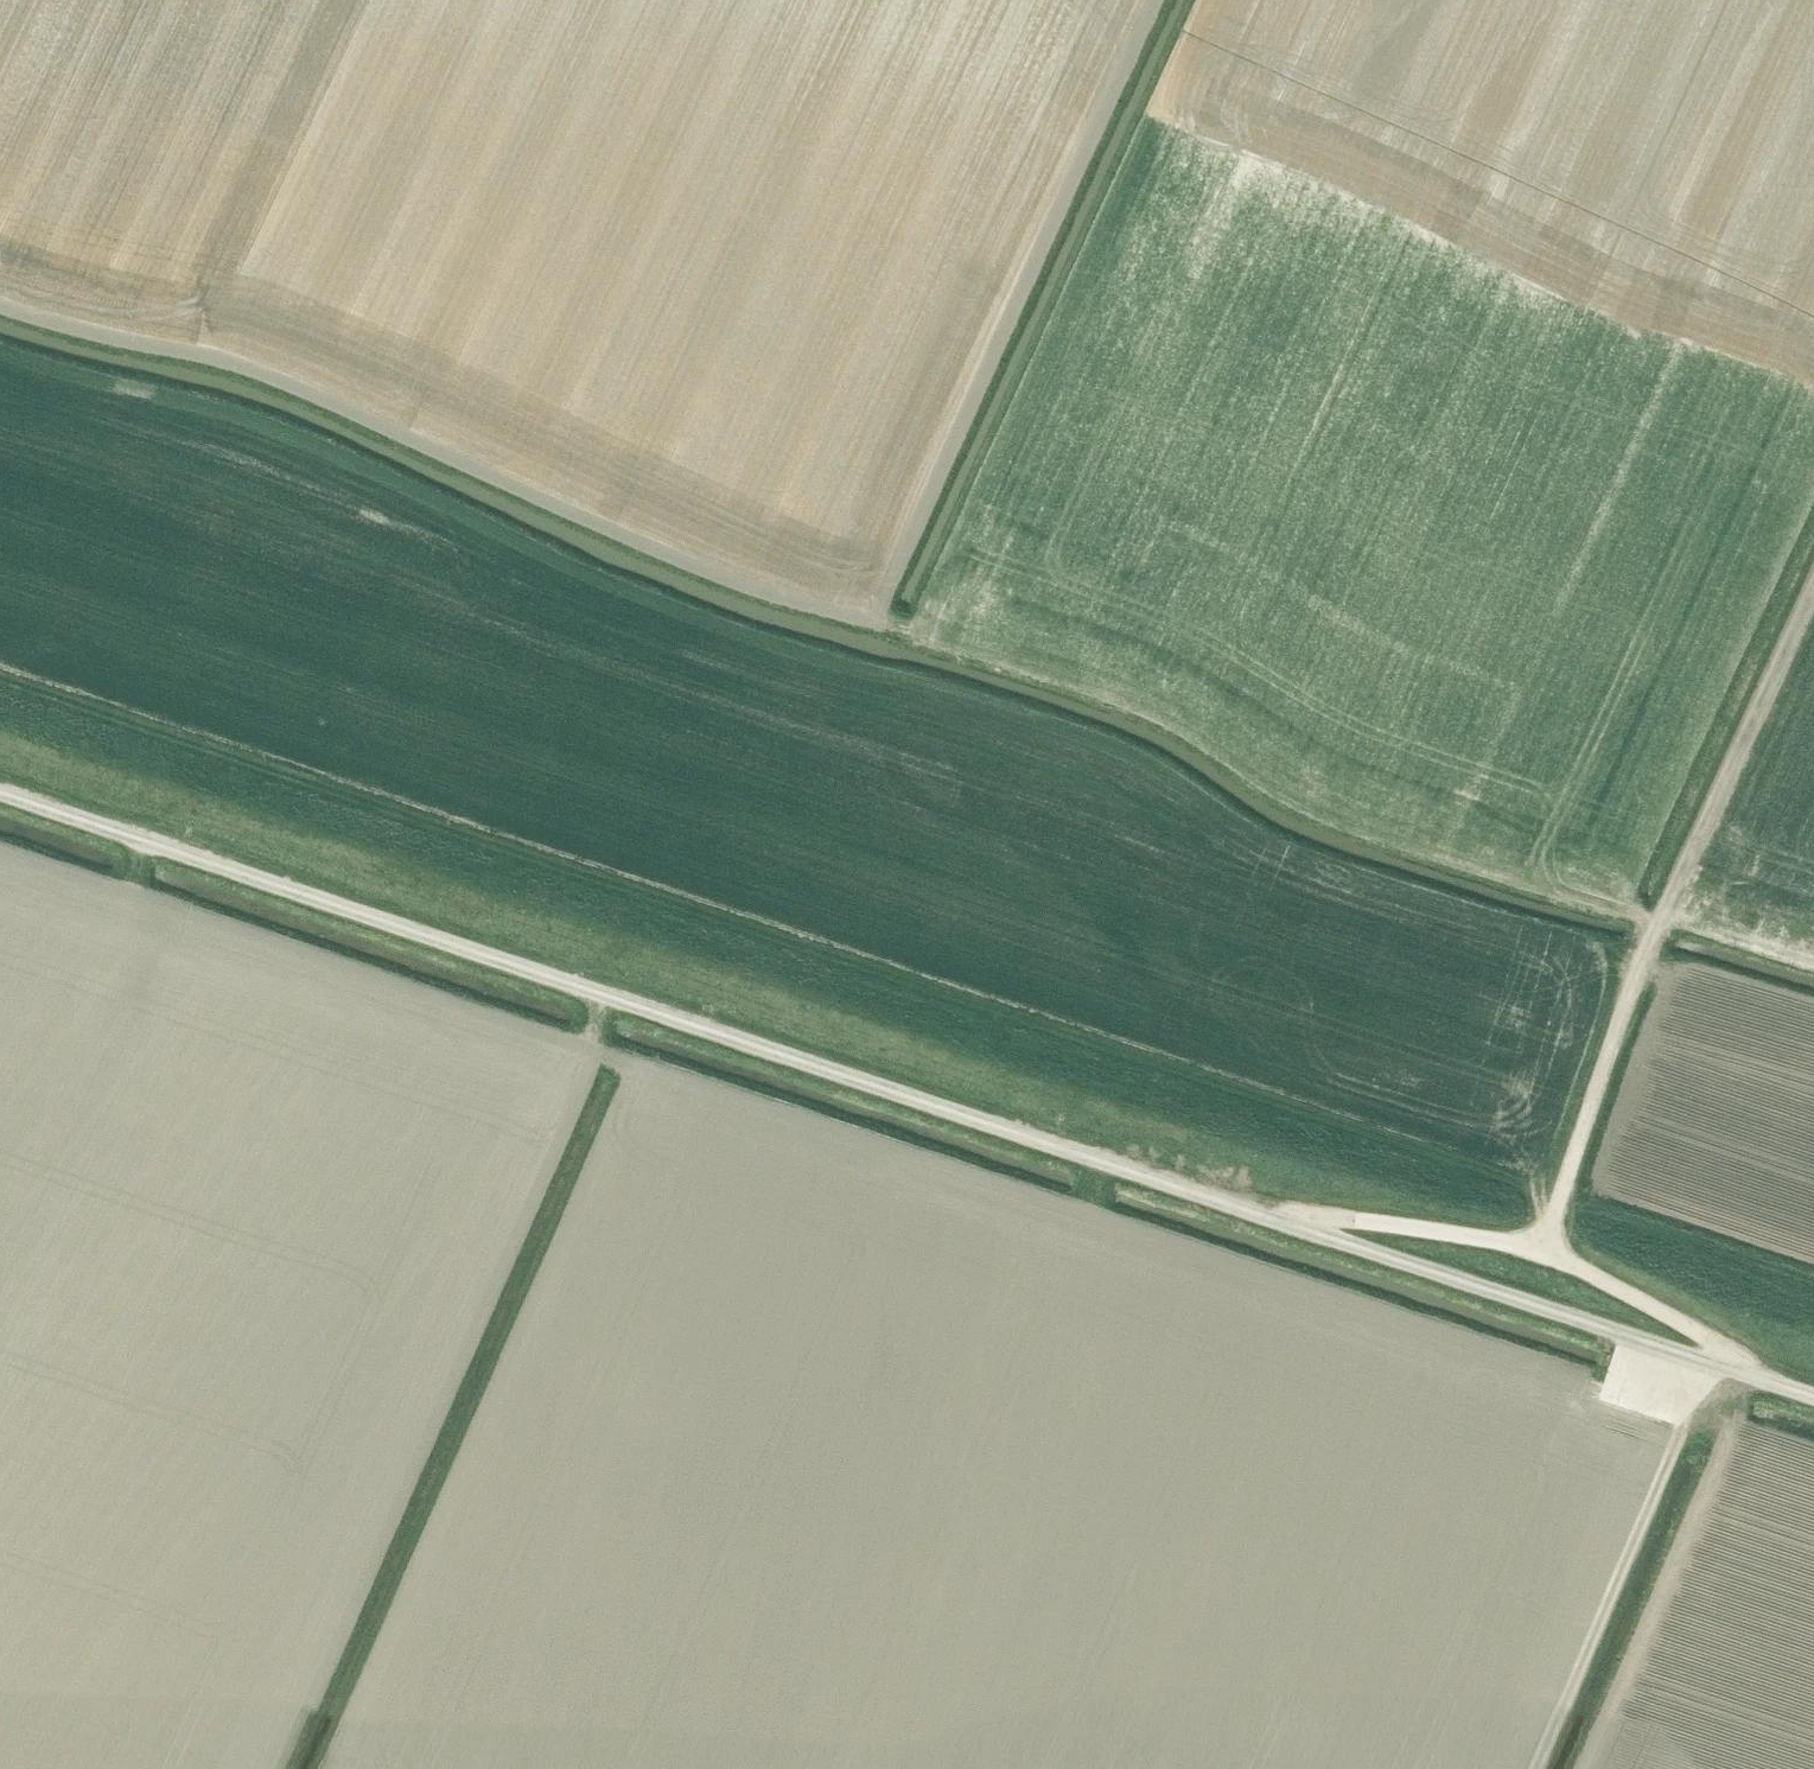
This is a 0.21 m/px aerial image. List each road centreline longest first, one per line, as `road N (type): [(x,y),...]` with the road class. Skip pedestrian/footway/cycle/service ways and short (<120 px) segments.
road 1 (unclassified): [(1813,1396),(0,792)]

